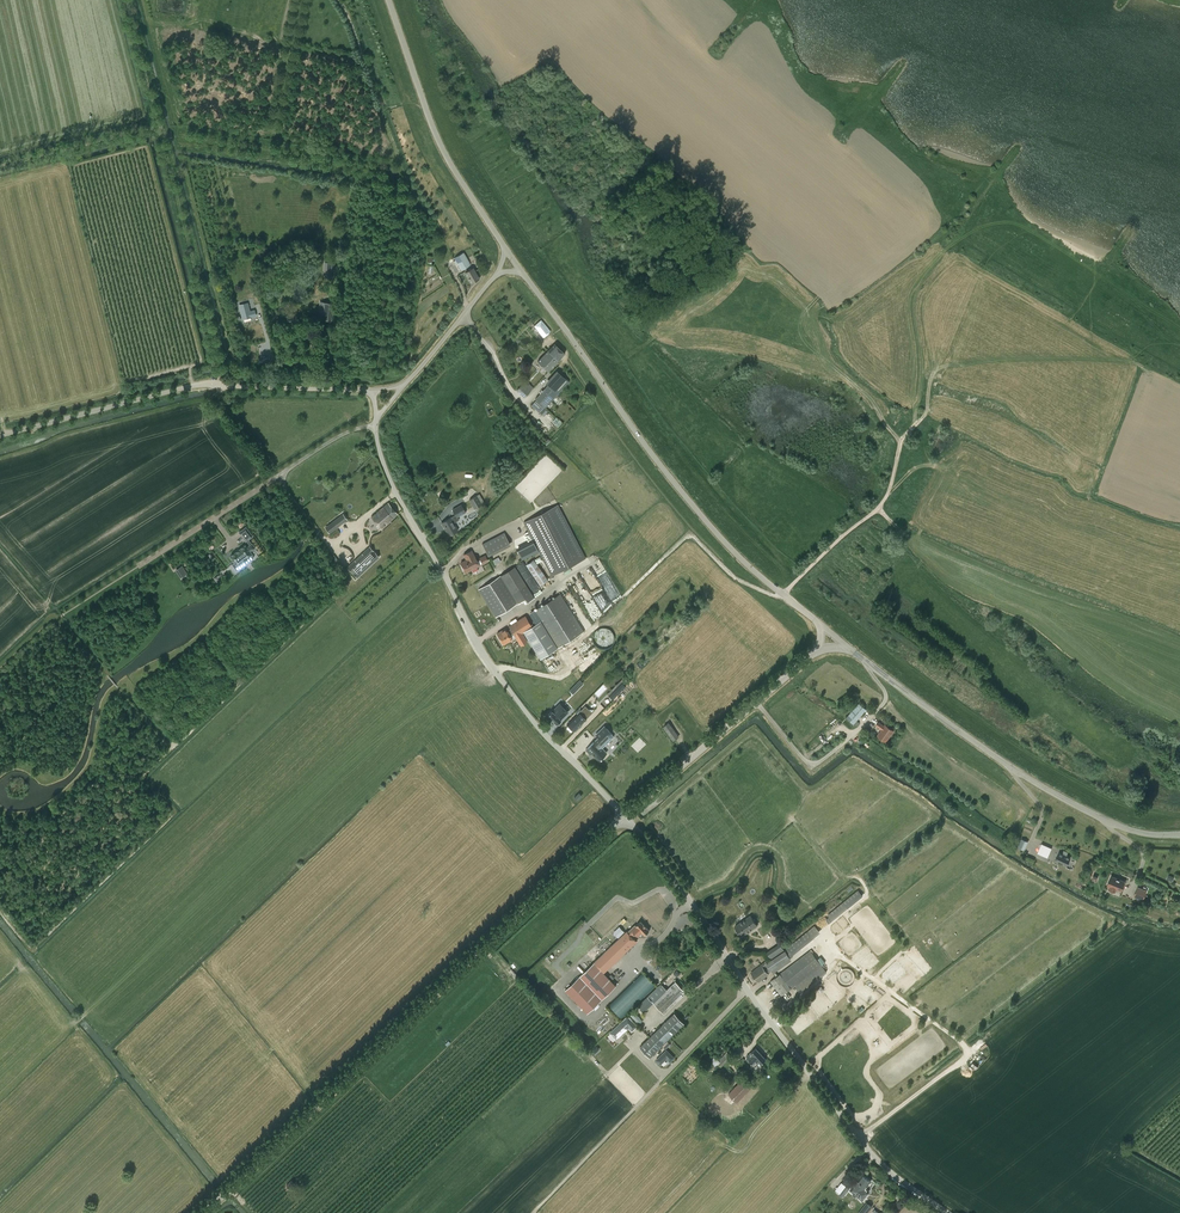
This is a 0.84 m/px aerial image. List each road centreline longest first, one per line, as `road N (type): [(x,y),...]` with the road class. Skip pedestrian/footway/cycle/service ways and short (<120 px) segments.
road 1 (track): [(634,831),(754,738),(799,792),(814,792),(860,764),(1026,873),(1131,927)]
road 2 (track): [(1097,282),(1043,235),(1015,225),(989,226),(947,247),(931,263),(936,336),(926,413),(900,440),(889,492),(782,593)]
road 3 (track): [(582,0),(832,255),(833,278),(807,308),(810,335),(900,440)]
road 4 (tertiary): [(204,1212),(623,817)]
road 5 (unclassified): [(945,1212),(895,1179),(856,1138),(623,817)]
road 6 (unclassified): [(623,817),(485,656),(394,489),(375,426)]
road 7 (unclassified): [(522,274),(707,522),(815,619)]
road 8 (tertiary): [(1179,835),(1137,832),(1059,798),(847,648)]
road 9 (unclassified): [(0,435),(184,387),(371,391)]
road 10 (track): [(750,994),(822,938),(971,1052)]
road 11 (unclassified): [(388,0),(449,163),(504,246)]
road 12 (track): [(567,357),(720,563)]
road 13 (tertiary): [(623,817),(815,652)]
road 14 (track): [(971,1052),(1131,927),(1179,937)]
road 15 (track): [(1082,624),(942,558),(880,507)]
road 16 (track): [(336,0),(402,173)]
road 17 (track): [(587,633),(684,537),(692,535),(720,563)]
road 18 (track): [(300,0),(270,151)]
road 19 (track): [(856,1138),(971,1052)]
road 20 (track): [(689,326),(608,360),(564,327)]
road 21 (unclassified): [(405,384),(494,276)]

